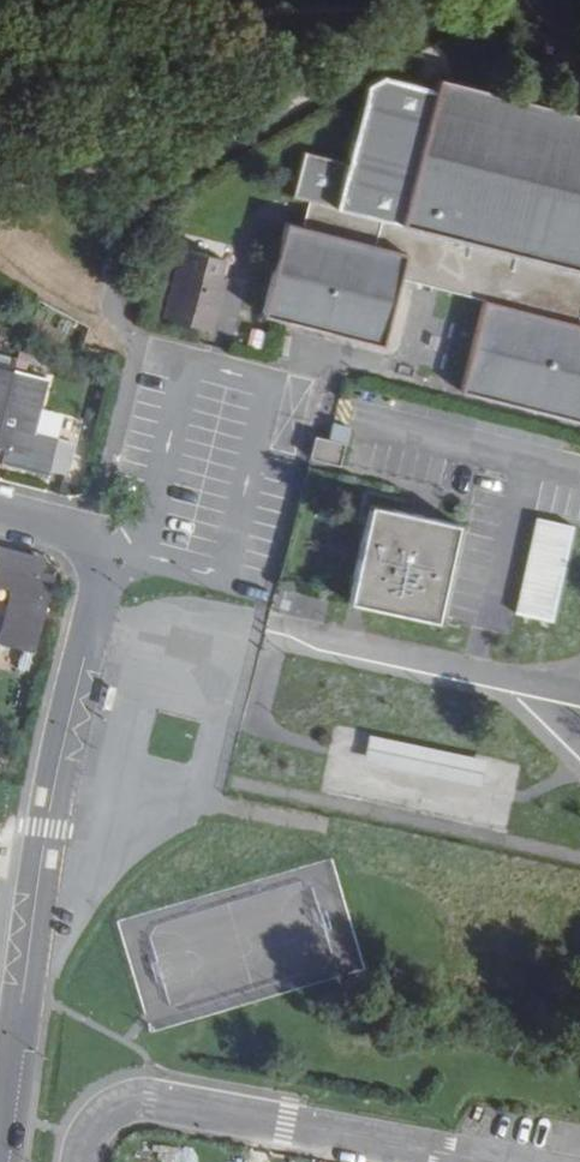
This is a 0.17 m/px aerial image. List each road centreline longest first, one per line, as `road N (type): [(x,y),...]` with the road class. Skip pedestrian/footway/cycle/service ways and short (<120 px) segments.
road 1 (residential): [(99,563),(37,878),(1,1161)]
road 2 (track): [(456,17),(141,205),(125,231),(115,301),(138,352)]
road 3 (residential): [(98,1121),(139,1099),(480,1161)]

